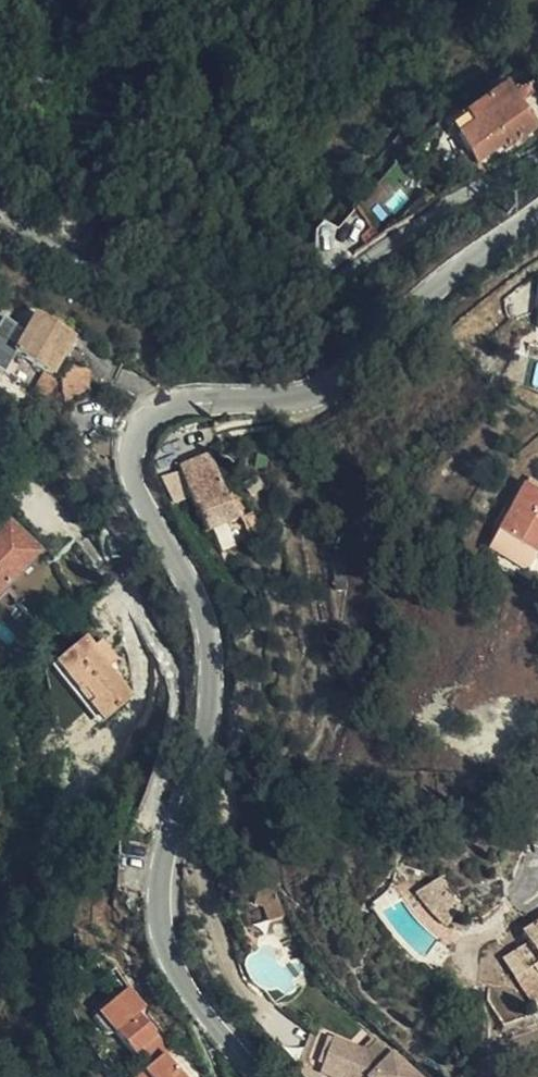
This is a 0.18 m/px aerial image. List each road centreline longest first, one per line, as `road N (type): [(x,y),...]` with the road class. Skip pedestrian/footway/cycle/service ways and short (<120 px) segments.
road 1 (tertiary): [(537,213),(342,361),(283,388),(154,410),(127,445),(139,493),(199,612),(211,673),(209,720),(163,865),(164,923),(177,974),(259,1076)]
road 2 (residential): [(537,153),(329,282),(257,305),(186,298),(55,249),(0,215)]

